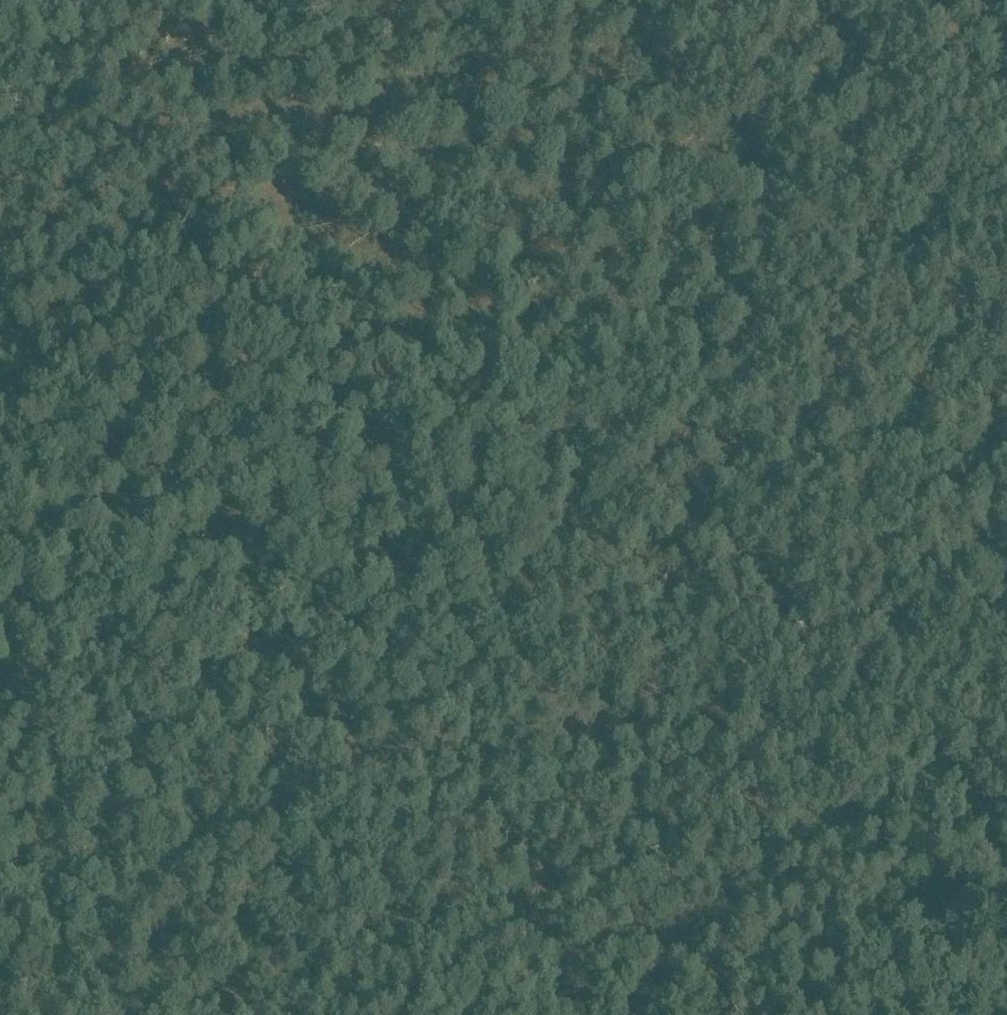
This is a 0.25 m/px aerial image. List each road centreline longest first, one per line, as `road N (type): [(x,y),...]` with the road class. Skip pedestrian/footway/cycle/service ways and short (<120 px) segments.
road 1 (track): [(0,352),(150,249),(334,0)]

